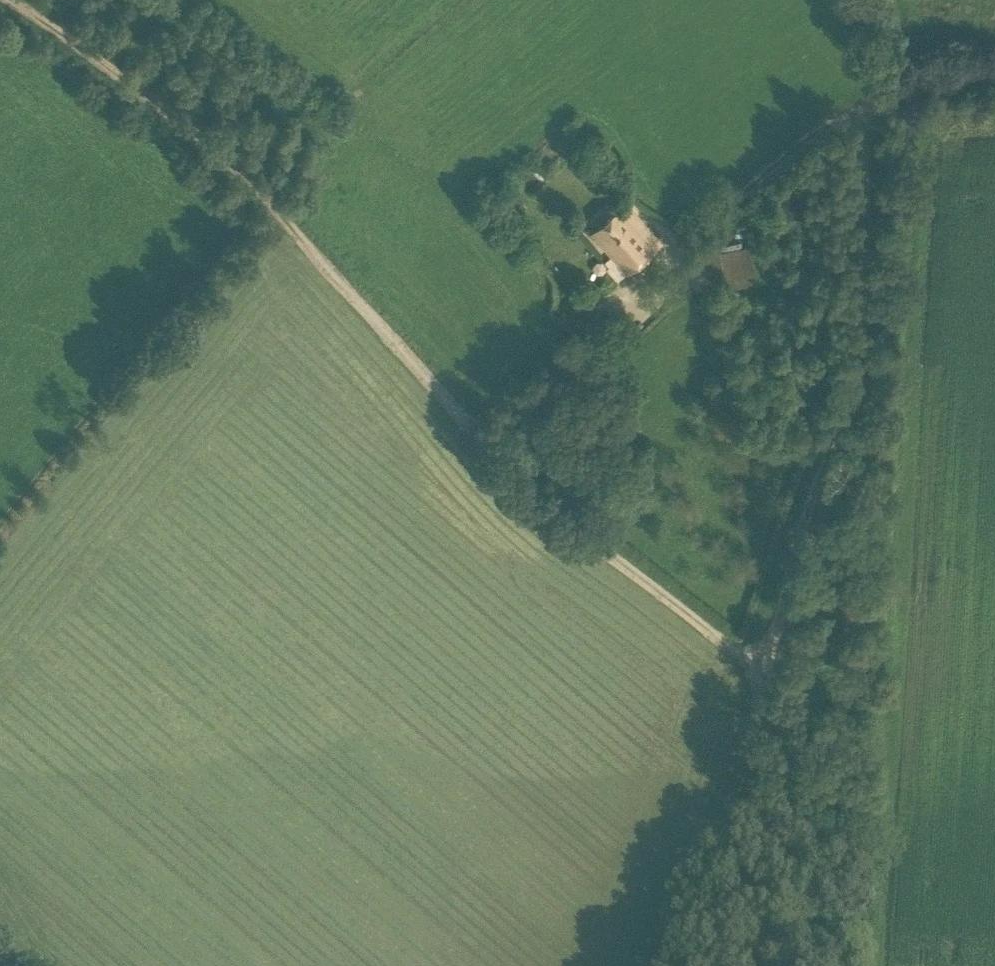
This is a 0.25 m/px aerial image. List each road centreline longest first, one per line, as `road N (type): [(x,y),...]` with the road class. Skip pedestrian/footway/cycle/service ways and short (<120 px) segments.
road 1 (track): [(4,0),(184,125),(530,481),(663,599),(771,672)]
road 2 (track): [(670,965),(763,715),(863,336),(872,118),(898,88),(994,74)]

